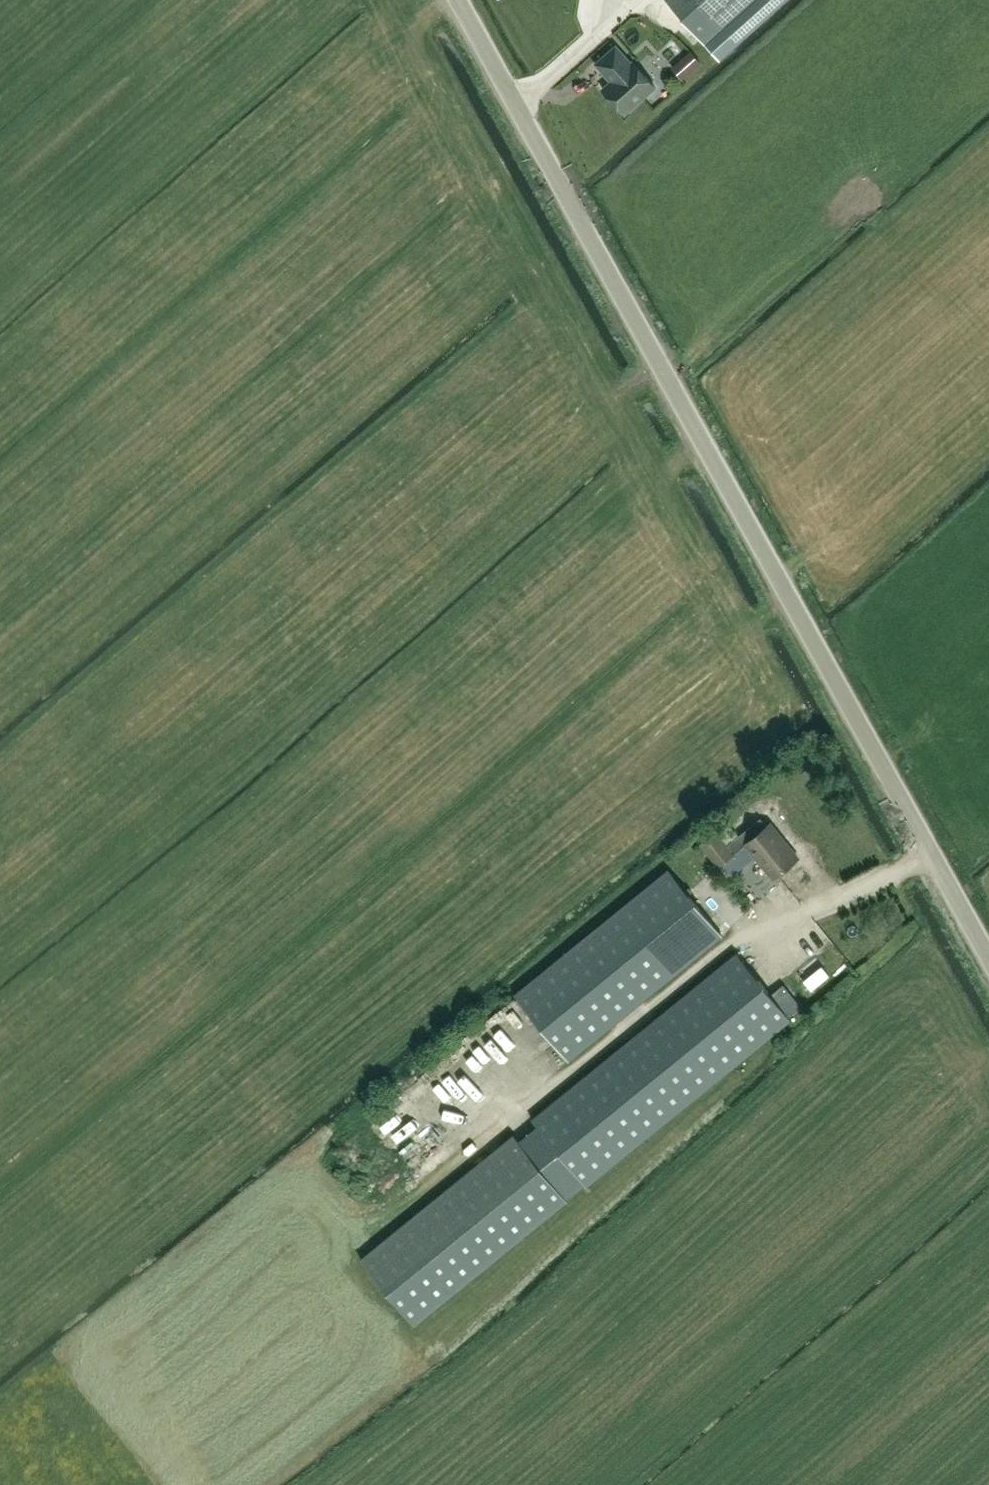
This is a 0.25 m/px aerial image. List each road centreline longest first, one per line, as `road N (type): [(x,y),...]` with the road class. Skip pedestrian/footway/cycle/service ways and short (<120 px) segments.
road 1 (tertiary): [(988,965),(644,367),(448,0)]

